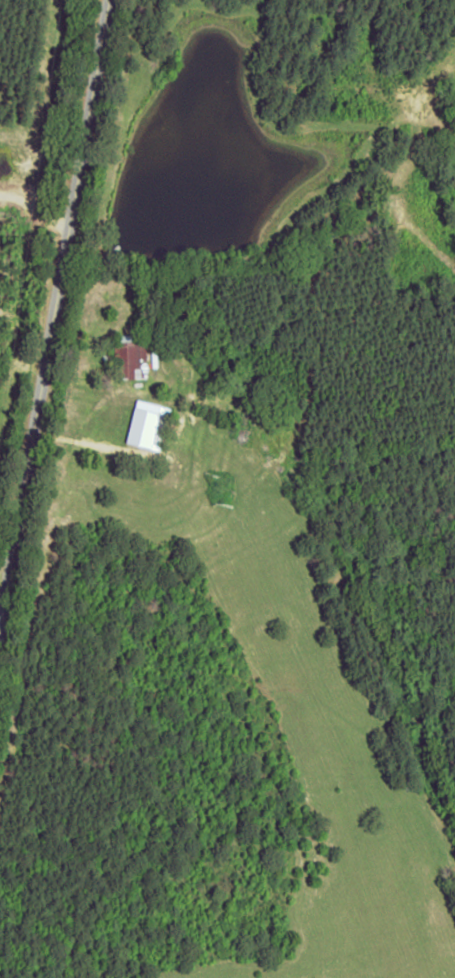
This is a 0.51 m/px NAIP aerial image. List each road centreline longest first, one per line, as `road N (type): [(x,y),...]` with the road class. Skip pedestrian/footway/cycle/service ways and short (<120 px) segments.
road 1 (tertiary): [(0,654),(146,0)]

